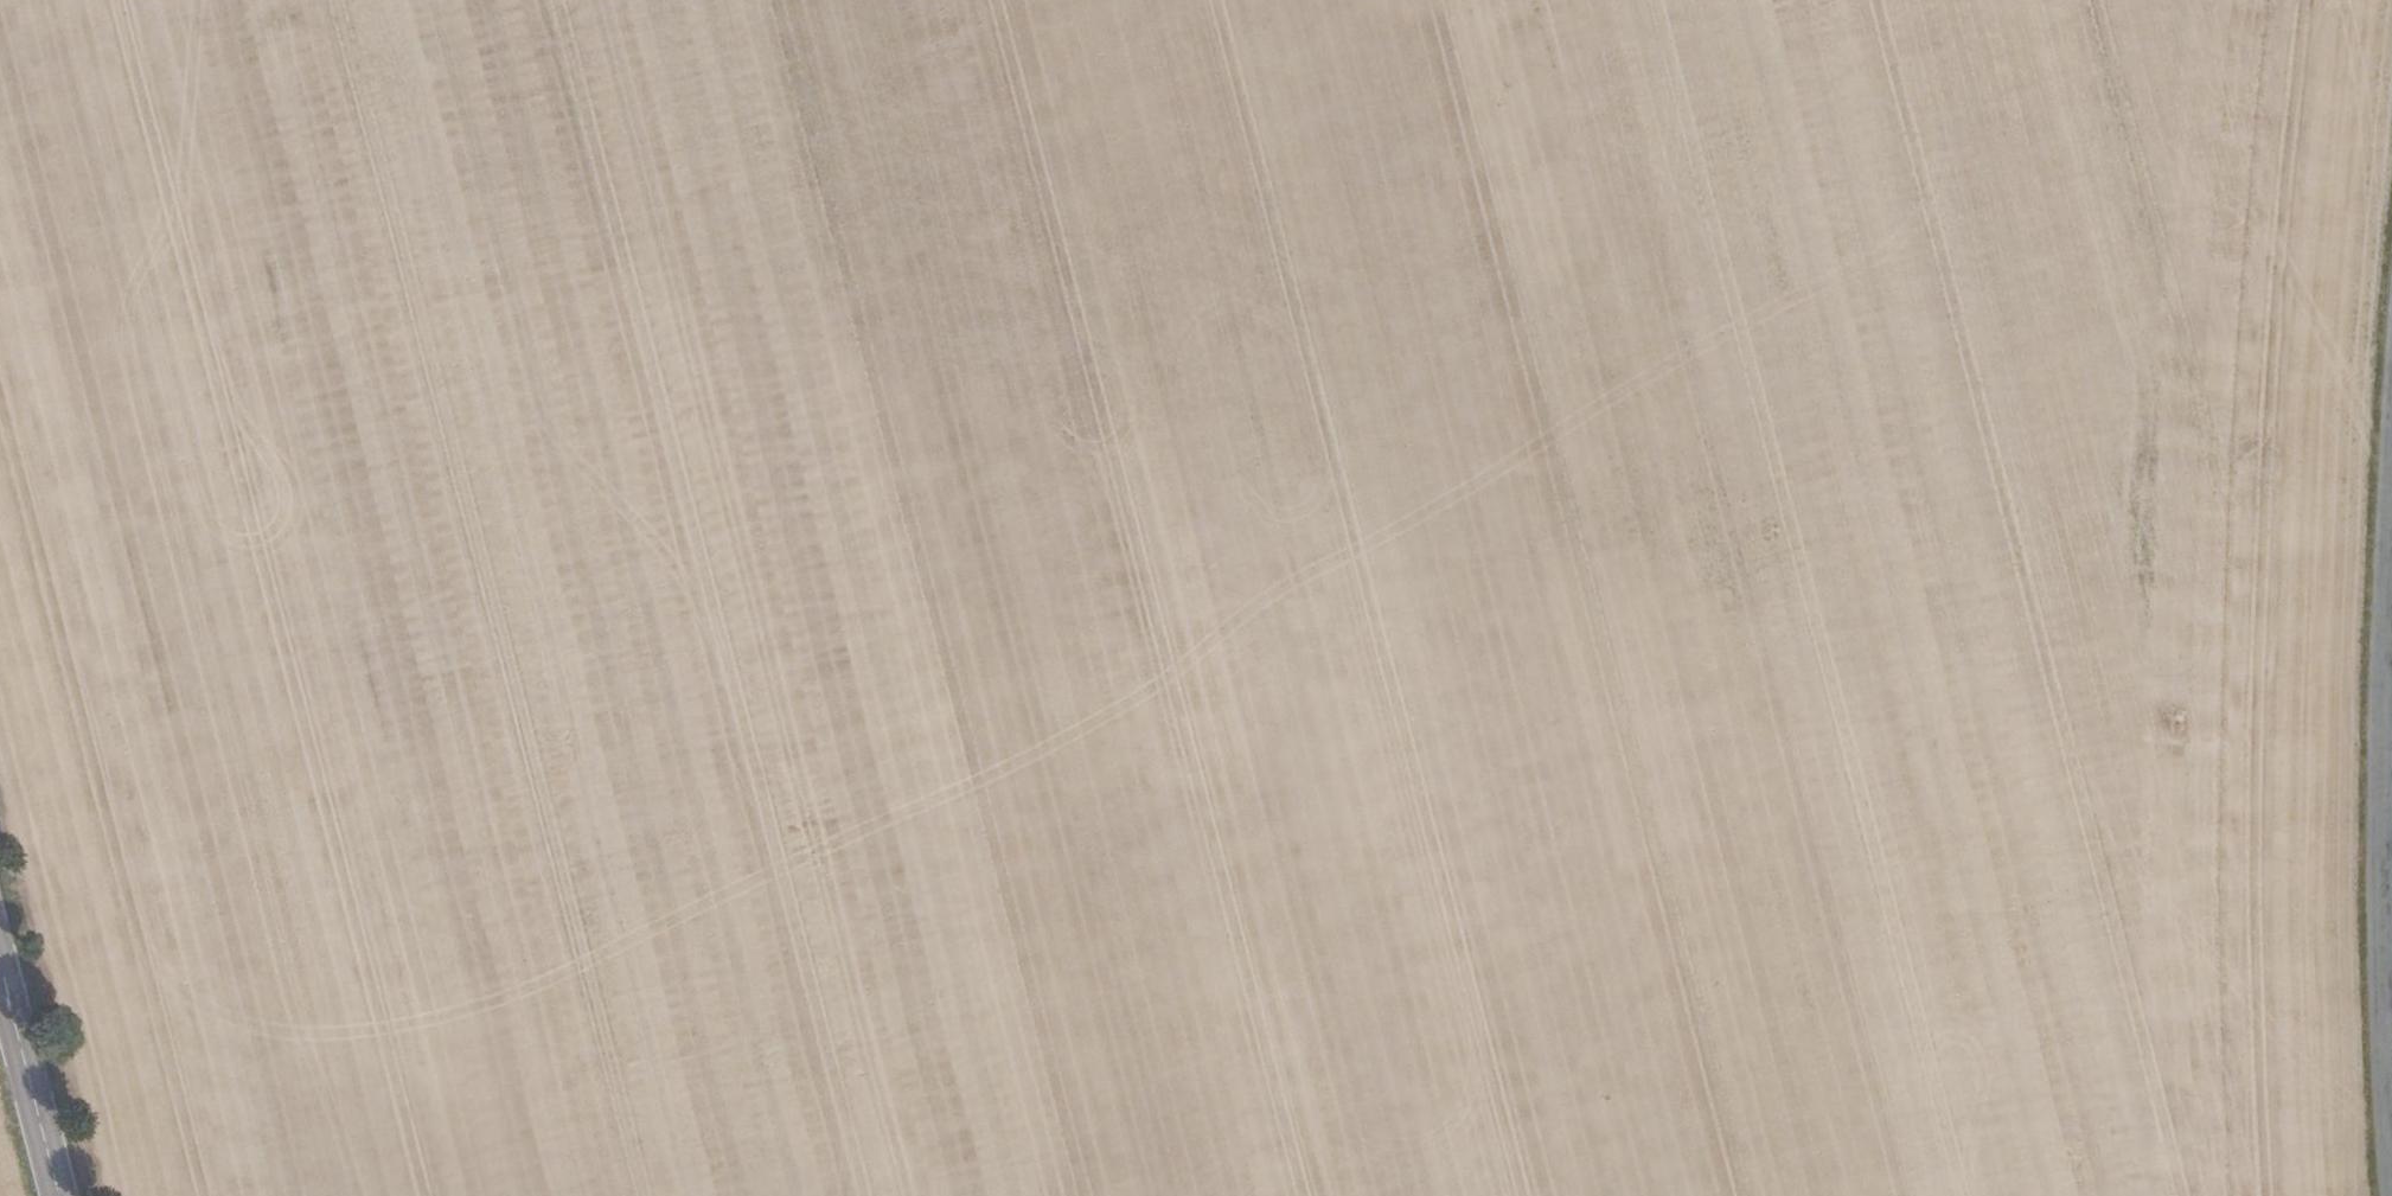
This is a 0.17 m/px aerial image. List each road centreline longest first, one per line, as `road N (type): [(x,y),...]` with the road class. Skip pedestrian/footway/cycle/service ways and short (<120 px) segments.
road 1 (unclassified): [(2391,1121),(2383,789),(2391,484)]
road 2 (primary): [(0,972),(59,1195)]

